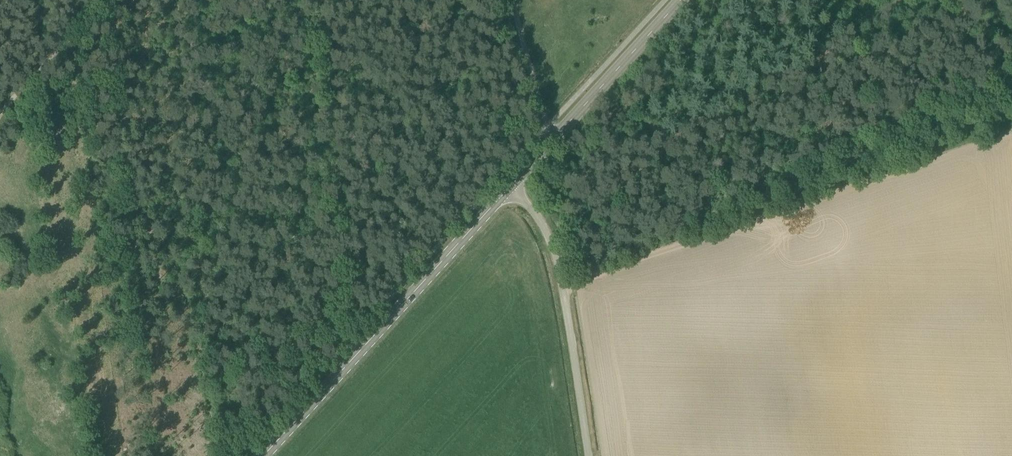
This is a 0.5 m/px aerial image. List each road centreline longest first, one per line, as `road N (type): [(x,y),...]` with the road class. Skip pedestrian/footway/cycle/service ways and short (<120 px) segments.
road 1 (track): [(901,0),(828,52),(676,135),(641,169),(546,232)]
road 2 (secondary): [(262,455),(510,186)]
road 3 (unclassified): [(588,455),(557,259),(530,205),(510,186)]
road 4 (secondary): [(510,186),(681,0)]
road 5 (track): [(108,0),(0,117)]
road 6 (track): [(510,0),(548,128)]

